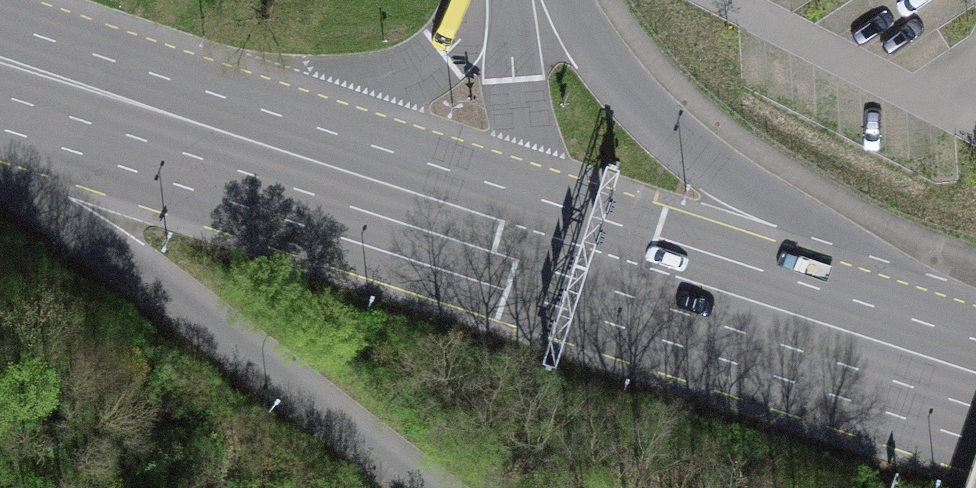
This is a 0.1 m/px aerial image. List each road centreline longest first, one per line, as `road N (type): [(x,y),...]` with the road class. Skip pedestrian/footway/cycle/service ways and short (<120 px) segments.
road 1 (secondary): [(440,217),(0,74)]
road 2 (residential): [(822,338),(714,170),(541,0)]
road 3 (secondary): [(822,338),(440,217)]
road 4 (residential): [(539,0),(440,217)]
road 5 (secondary): [(975,388),(822,338)]

